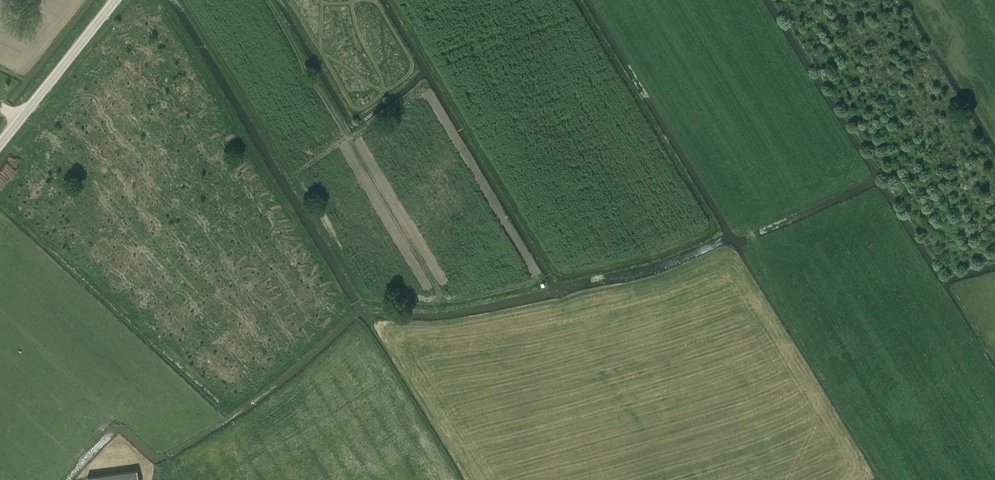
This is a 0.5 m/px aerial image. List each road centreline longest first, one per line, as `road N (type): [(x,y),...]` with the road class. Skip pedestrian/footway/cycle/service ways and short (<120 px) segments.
road 1 (unclassified): [(0,148),(118,0)]

